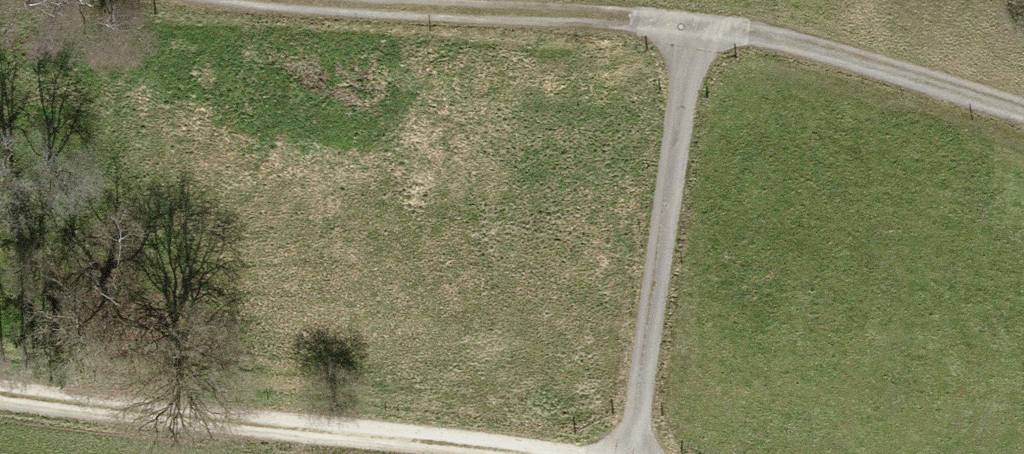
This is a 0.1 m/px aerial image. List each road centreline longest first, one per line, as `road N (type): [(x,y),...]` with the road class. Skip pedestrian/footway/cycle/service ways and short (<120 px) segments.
road 1 (track): [(1023,112),(682,30),(233,0)]
road 2 (track): [(561,453),(0,392)]
road 3 (track): [(682,30),(625,453)]

